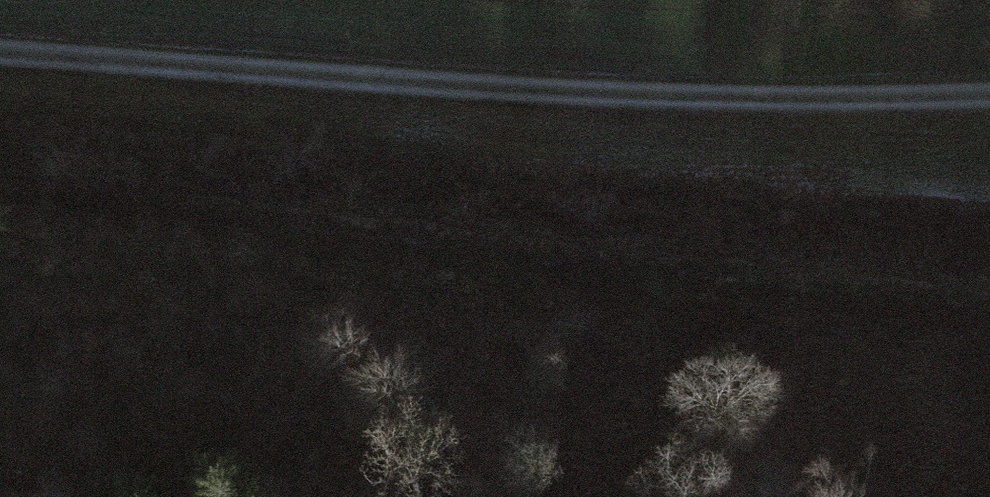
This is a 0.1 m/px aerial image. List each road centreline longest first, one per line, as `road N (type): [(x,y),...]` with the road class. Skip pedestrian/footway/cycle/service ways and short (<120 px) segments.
road 1 (track): [(989,291),(0,177)]
road 2 (track): [(989,57),(742,65),(0,15)]

